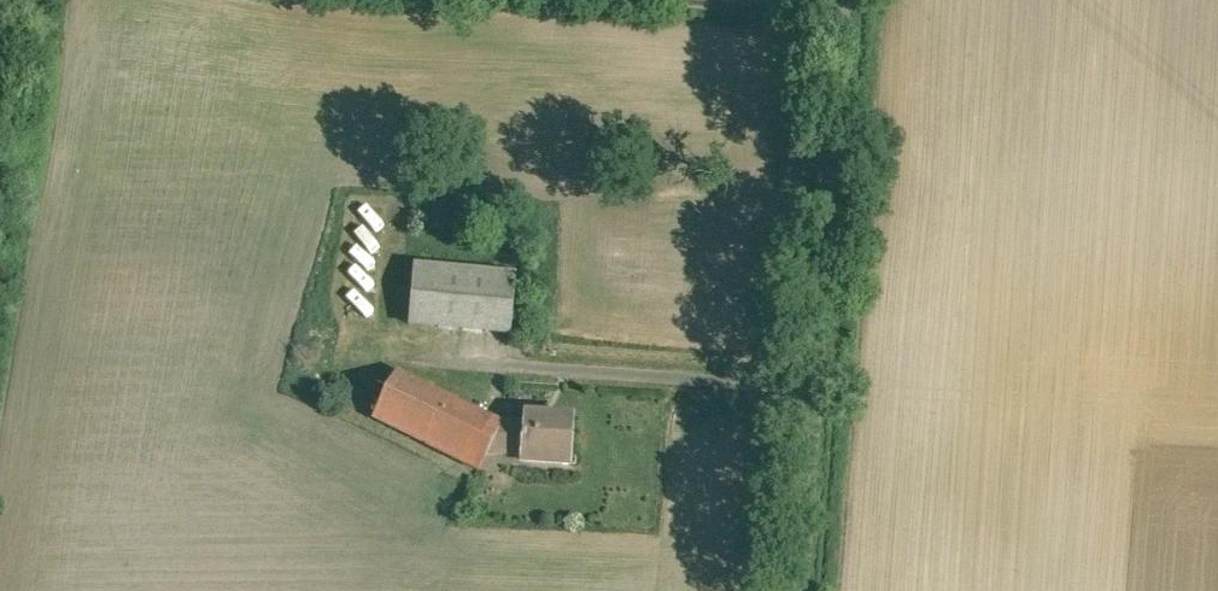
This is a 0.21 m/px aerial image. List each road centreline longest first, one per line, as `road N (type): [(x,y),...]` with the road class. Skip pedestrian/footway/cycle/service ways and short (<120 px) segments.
road 1 (unclassified): [(800,590),(838,0)]

